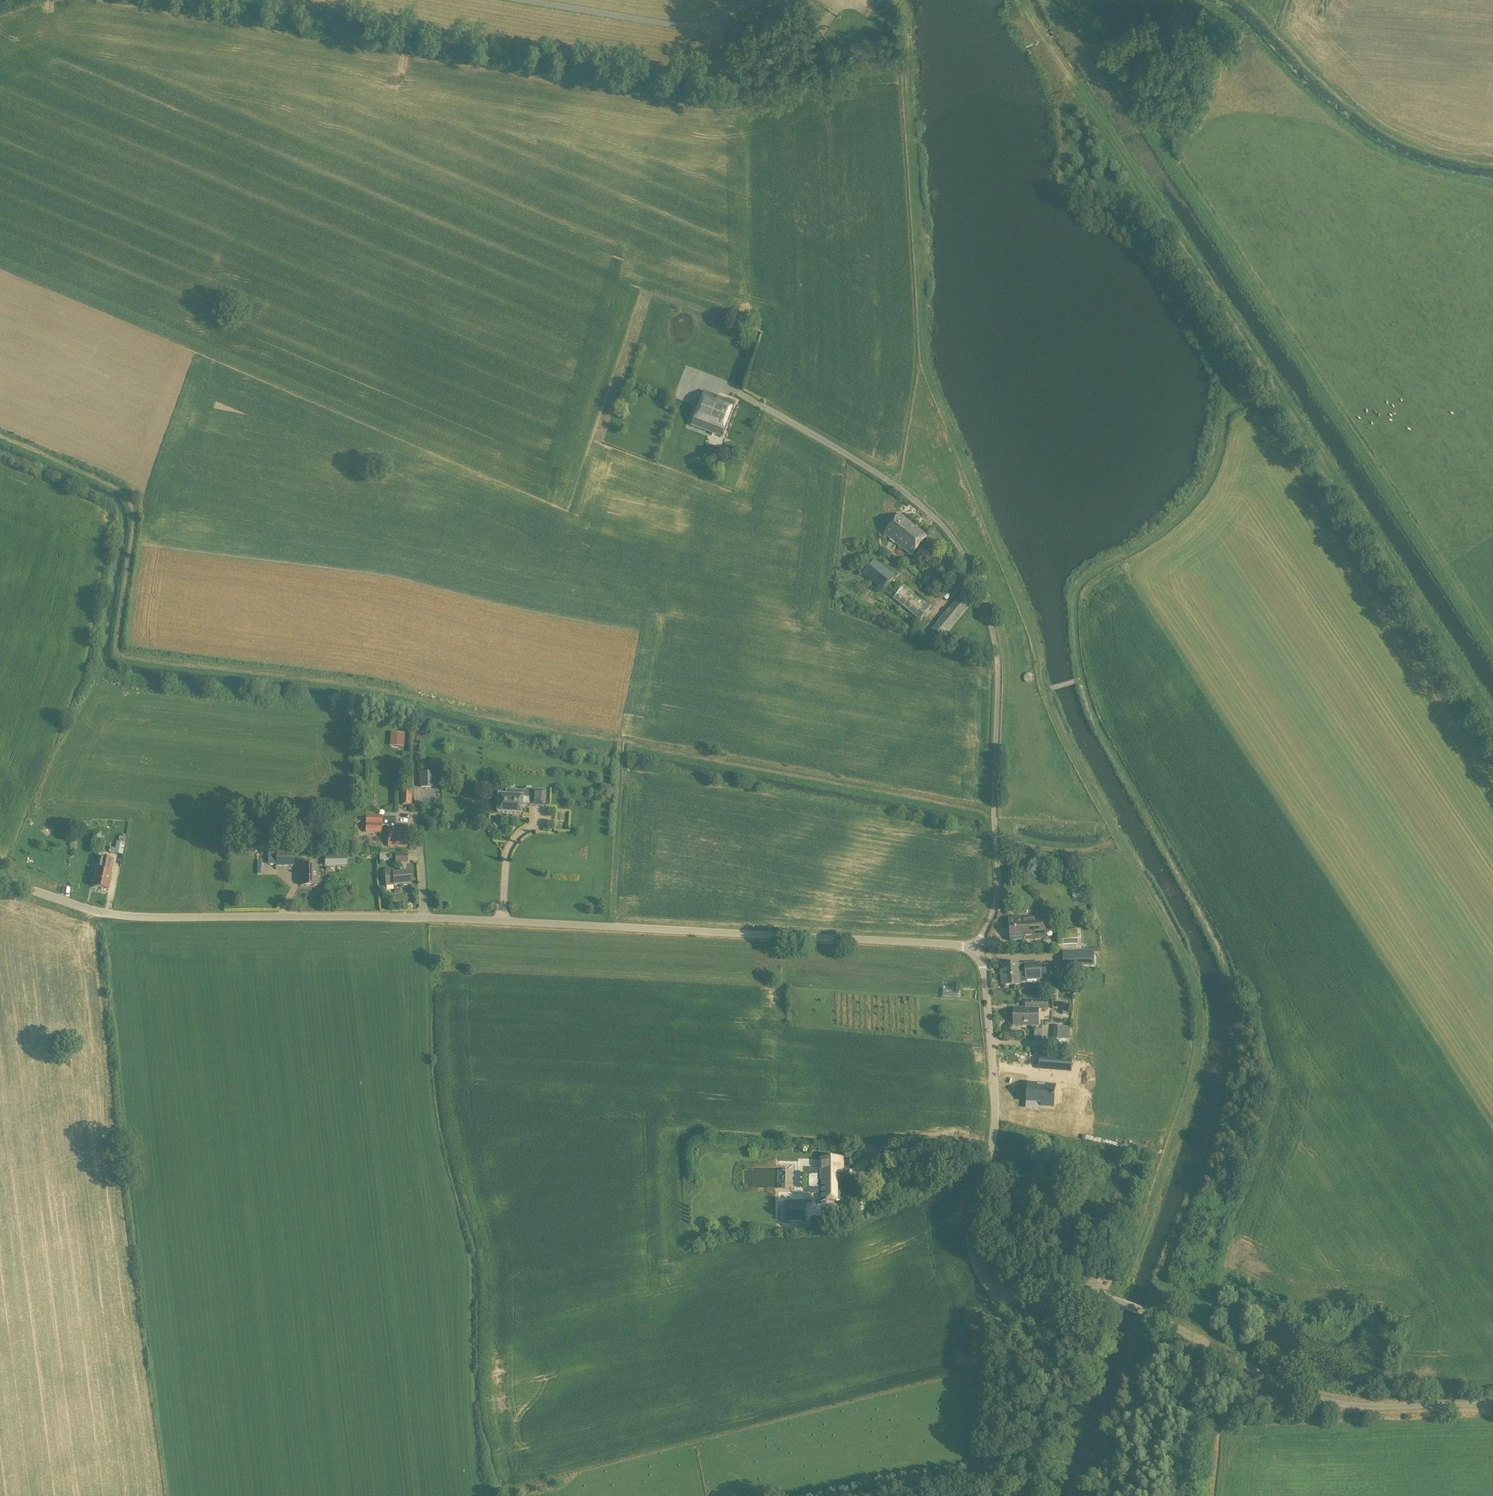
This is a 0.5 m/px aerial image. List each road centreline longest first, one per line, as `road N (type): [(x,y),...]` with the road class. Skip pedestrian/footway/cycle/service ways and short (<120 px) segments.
road 1 (unclassified): [(980,945),(413,916),(120,914),(0,879)]
road 2 (unclassified): [(980,945),(998,892),(998,657),(967,561),(939,519),(893,483),(744,395)]
road 3 (unclassified): [(1492,1404),(1330,1402),(1095,1294),(1004,1296)]
road 4 (unclassified): [(1004,1296),(983,1278),(970,1243),(995,1129),(980,945)]
road 5 (unclassified): [(879,1495),(985,1466),(998,1425),(1004,1296)]
road 6 (unclassified): [(750,0),(710,21),(665,23),(529,0)]

